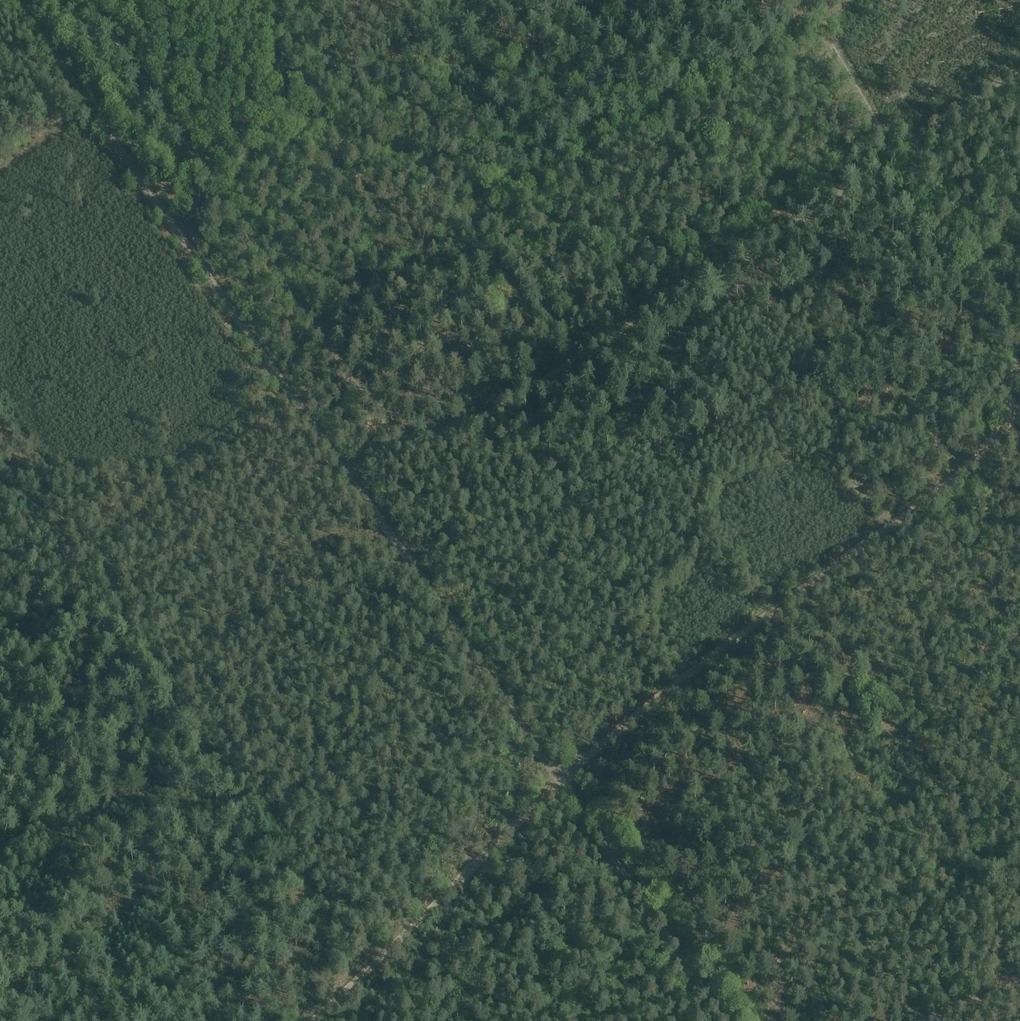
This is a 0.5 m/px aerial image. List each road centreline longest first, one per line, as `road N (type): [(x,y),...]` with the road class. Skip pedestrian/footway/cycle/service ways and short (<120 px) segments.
road 1 (track): [(724,1020),(11,0)]
road 2 (track): [(876,172),(510,400),(441,437),(412,441),(361,395),(90,0)]
road 3 (track): [(1010,420),(928,498),(558,780),(315,1020)]
road 4 (track): [(894,159),(802,0)]
road 5 (track): [(1019,76),(894,159)]

